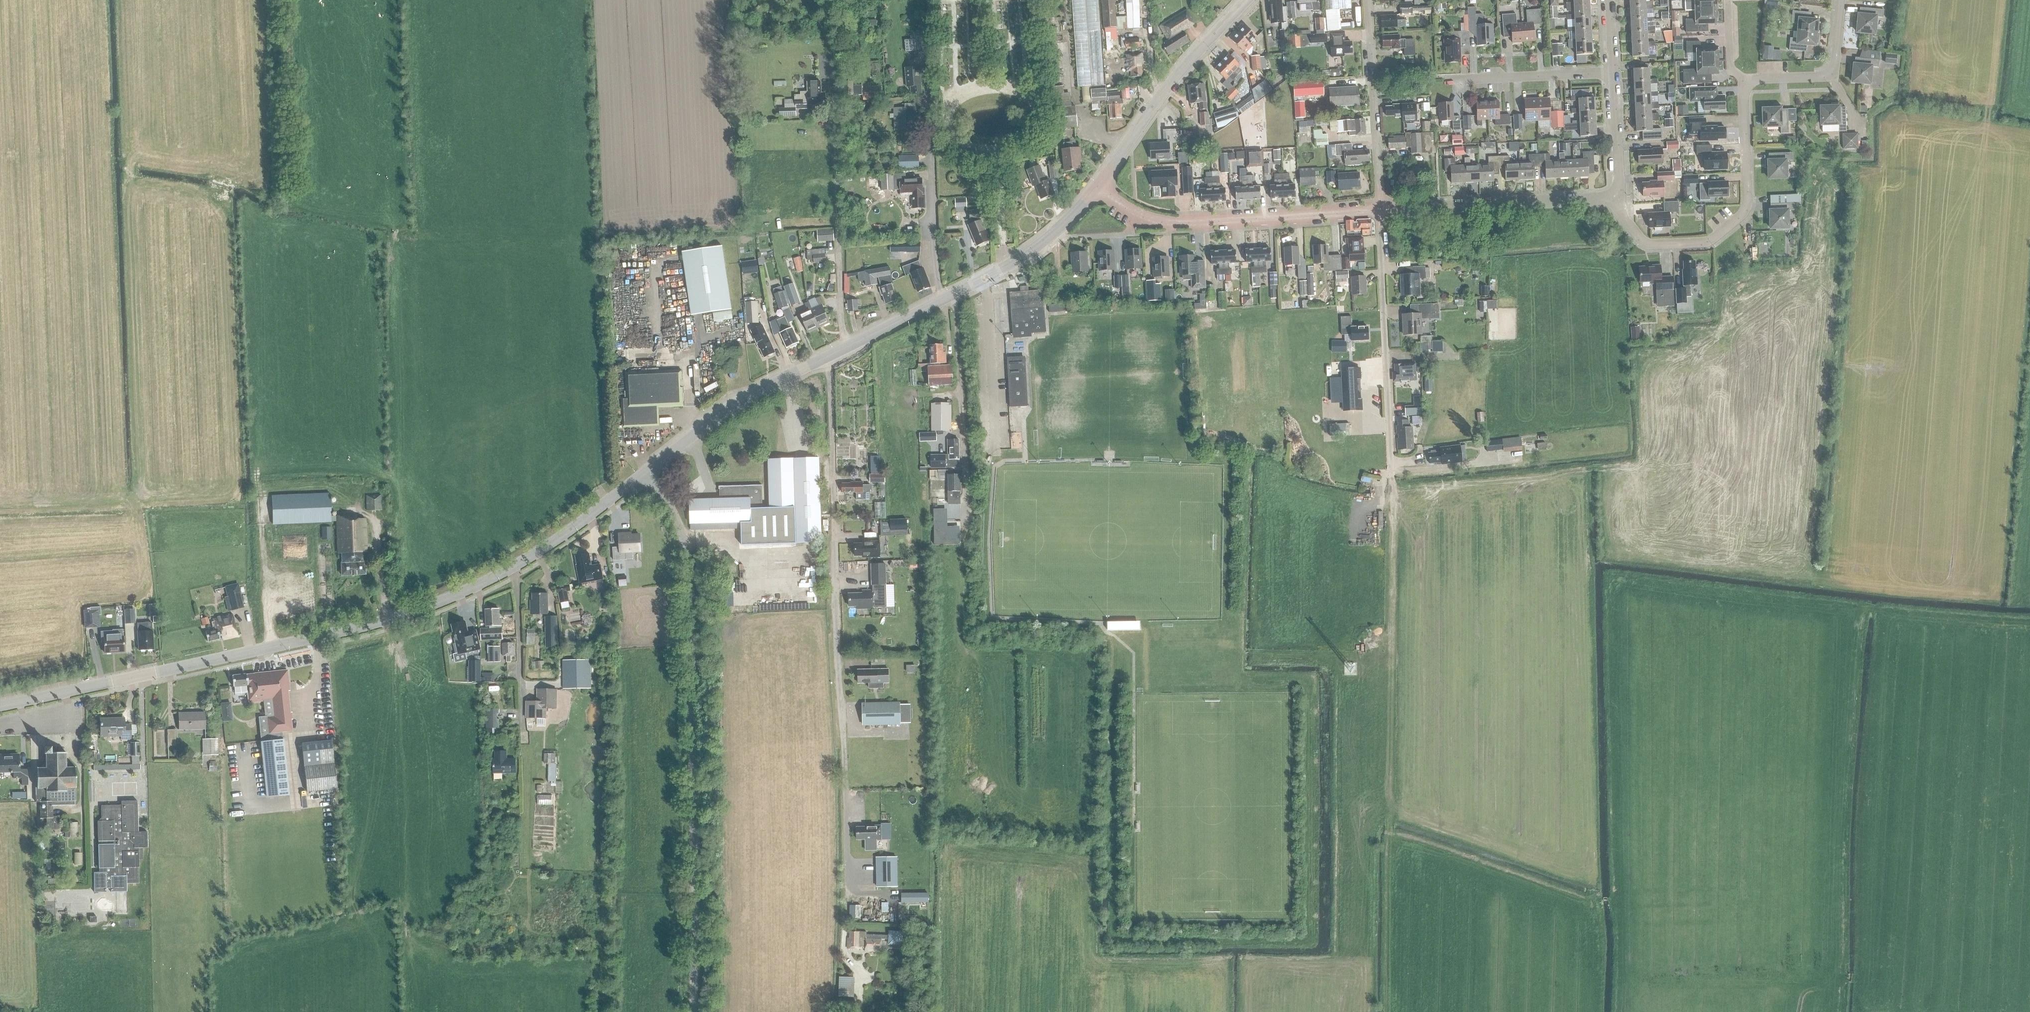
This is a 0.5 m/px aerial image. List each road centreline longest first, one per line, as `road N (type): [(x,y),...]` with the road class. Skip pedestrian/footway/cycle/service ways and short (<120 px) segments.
road 1 (unclassified): [(693,1011),(687,564),(679,526),(645,474)]
road 2 (tertiary): [(0,706),(364,626),(510,568)]
road 3 (track): [(1390,947),(1390,467)]
road 4 (residential): [(826,357),(846,805)]
road 5 (residential): [(1618,200),(1645,246),(1713,245),(1744,216),(1750,85)]
road 6 (residential): [(1097,184),(1160,221),(1381,211)]
road 7 (unclassified): [(1390,467),(1381,211)]
road 8 (residential): [(1381,211),(1618,200)]
road 9 (tertiary): [(1097,184),(1245,0)]
road 10 (residential): [(968,520),(955,294)]
road 11 (tertiary): [(645,474),(720,415),(826,357)]
road 12 (unclassified): [(1381,211),(1368,0)]
road 13 (tertiary): [(955,294),(1038,245),(1097,184)]
road 14 (tertiary): [(510,568),(645,474)]
road 15 (residential): [(1454,80),(1613,74)]
road 16 (residential): [(1750,85),(1827,74),(1840,0)]
road 17 (residential): [(510,568),(522,716)]
road 18 (tertiary): [(826,357),(955,294)]
road 19 (residential): [(1618,200),(1613,74)]

